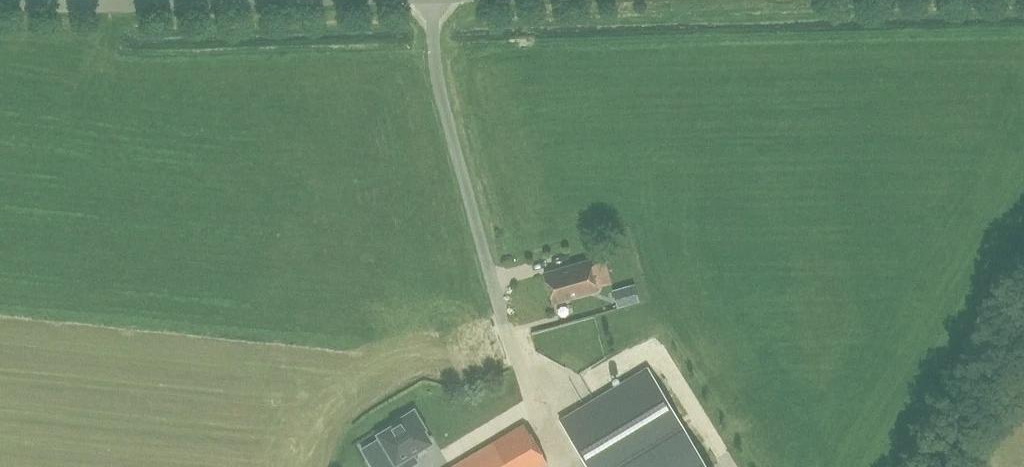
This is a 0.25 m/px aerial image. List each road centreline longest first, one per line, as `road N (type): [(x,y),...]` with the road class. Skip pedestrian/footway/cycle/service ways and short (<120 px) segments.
road 1 (unclassified): [(398,0),(0,3)]
road 2 (track): [(937,466),(1023,316)]

